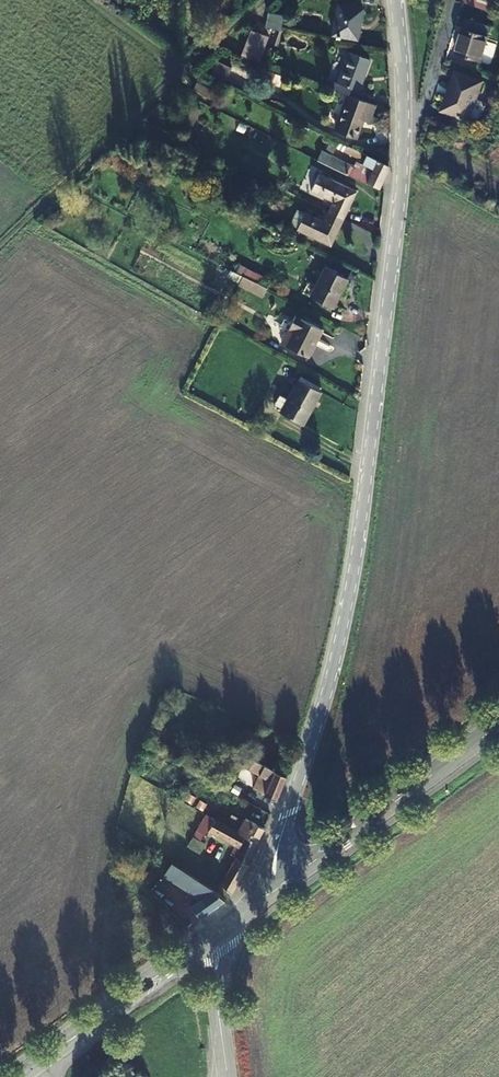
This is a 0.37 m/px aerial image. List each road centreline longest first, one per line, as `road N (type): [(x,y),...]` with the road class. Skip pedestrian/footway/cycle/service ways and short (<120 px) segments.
road 1 (tertiary): [(395,0),(402,167),(357,549),(332,673),(275,856),(277,889)]
road 2 (residential): [(13,229),(182,73),(88,0)]
road 3 (tertiary): [(498,725),(277,889)]
road 4 (tertiary): [(209,938),(20,1076)]

